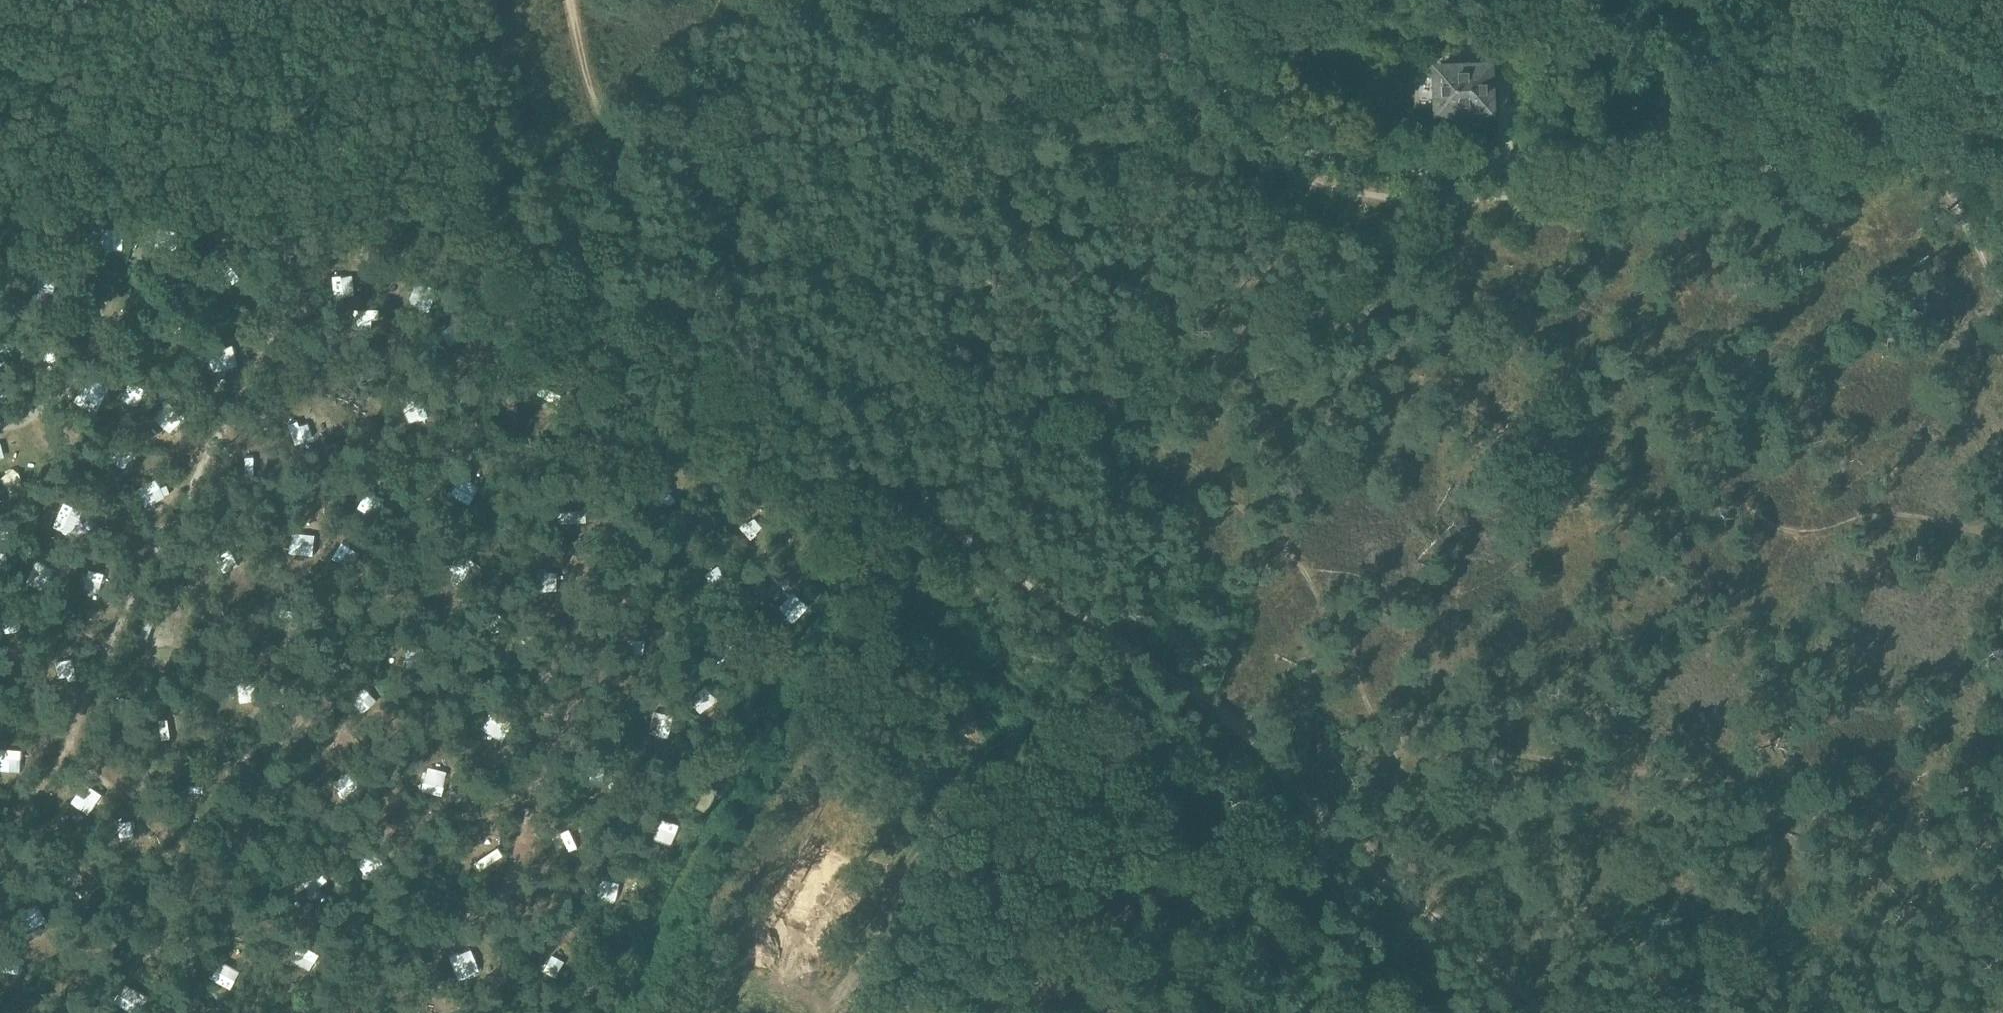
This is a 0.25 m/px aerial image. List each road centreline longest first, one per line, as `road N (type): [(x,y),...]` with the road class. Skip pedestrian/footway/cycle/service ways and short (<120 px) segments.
road 1 (track): [(1495,173),(1400,167),(1269,143),(1236,115),(1186,0)]

